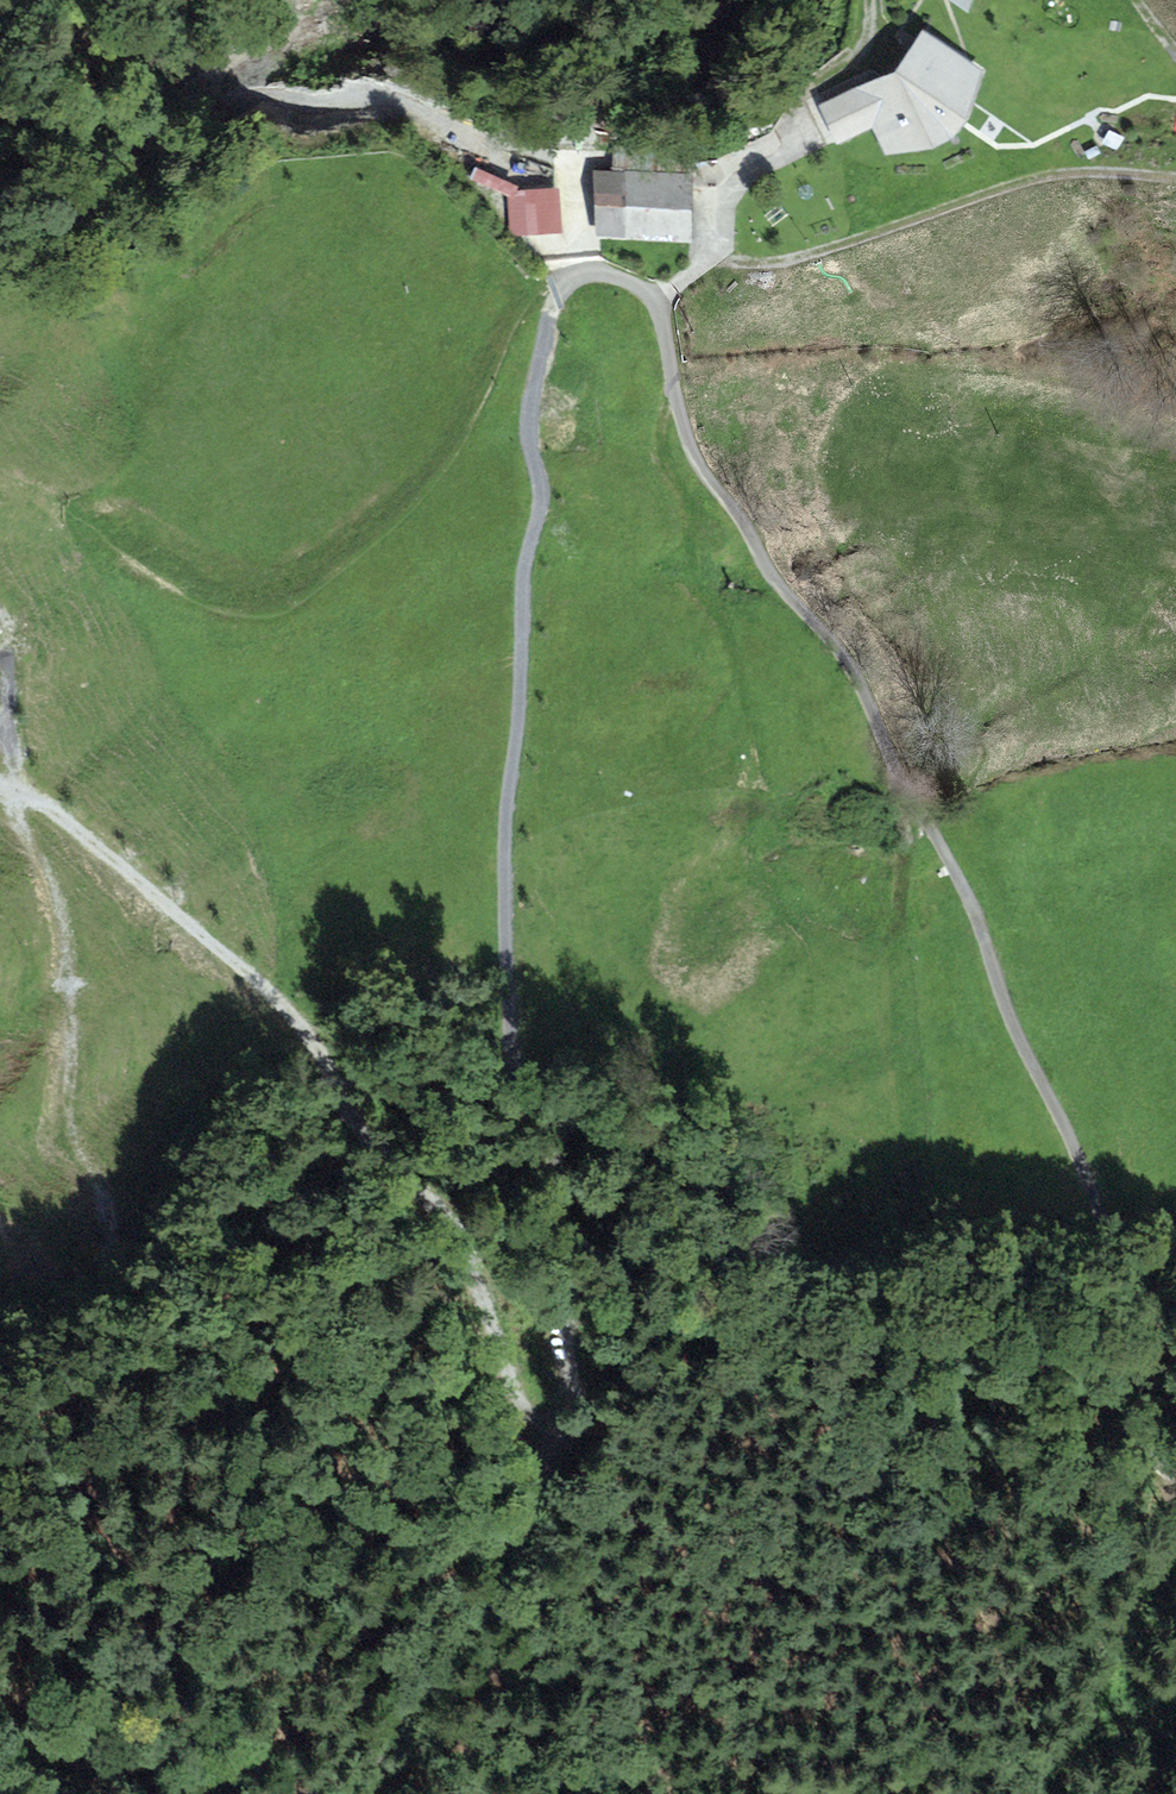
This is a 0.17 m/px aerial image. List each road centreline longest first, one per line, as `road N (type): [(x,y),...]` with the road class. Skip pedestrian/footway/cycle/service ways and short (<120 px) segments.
road 1 (track): [(555,288),(529,423),(539,499),(525,563),(508,901),(514,1059),(559,1179),(561,1393),(555,1438),(361,1793)]
road 2 (unclassified): [(555,288),(592,271),(638,285),(655,301),(689,447),(759,562),(844,654),(901,780),(960,880),(1016,1030),(1085,1170),(1155,1369),(1150,1439),(1162,1453),(1175,1455)]
road 3 (track): [(559,1409),(322,1045),(238,957),(42,804),(0,784)]
road 4 (track): [(555,288),(531,302),(510,331),(454,445),(316,572),(286,585),(255,593),(206,585),(144,541),(0,482)]
road 5 (track): [(713,247),(736,261),(814,251),(1044,175),(1175,177)]
road 6 (track): [(750,796),(753,744),(731,642),(691,584),(686,517),(663,452),(659,429),(674,382)]
road 7 (track): [(913,1199),(896,973),(901,780)]
road 8 (track): [(64,1152),(80,1056),(62,1005),(69,941),(34,825),(6,792)]
road 9 (track): [(1033,1793),(1061,1731),(1146,1595),(1175,1504)]
road 10 (track): [(872,0),(867,32),(845,65),(794,98),(791,146)]
road 11 (track): [(418,114),(533,162),(570,188)]

